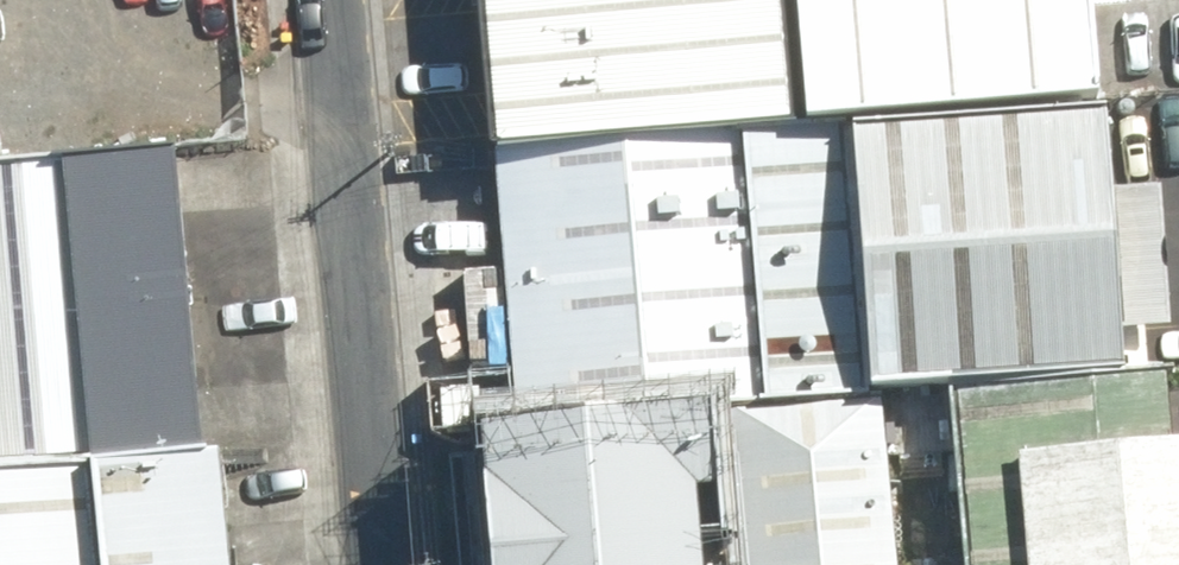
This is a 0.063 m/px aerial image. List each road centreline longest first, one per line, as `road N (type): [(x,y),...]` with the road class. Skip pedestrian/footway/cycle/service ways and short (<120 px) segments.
road 1 (residential): [(324,0),(376,564)]

